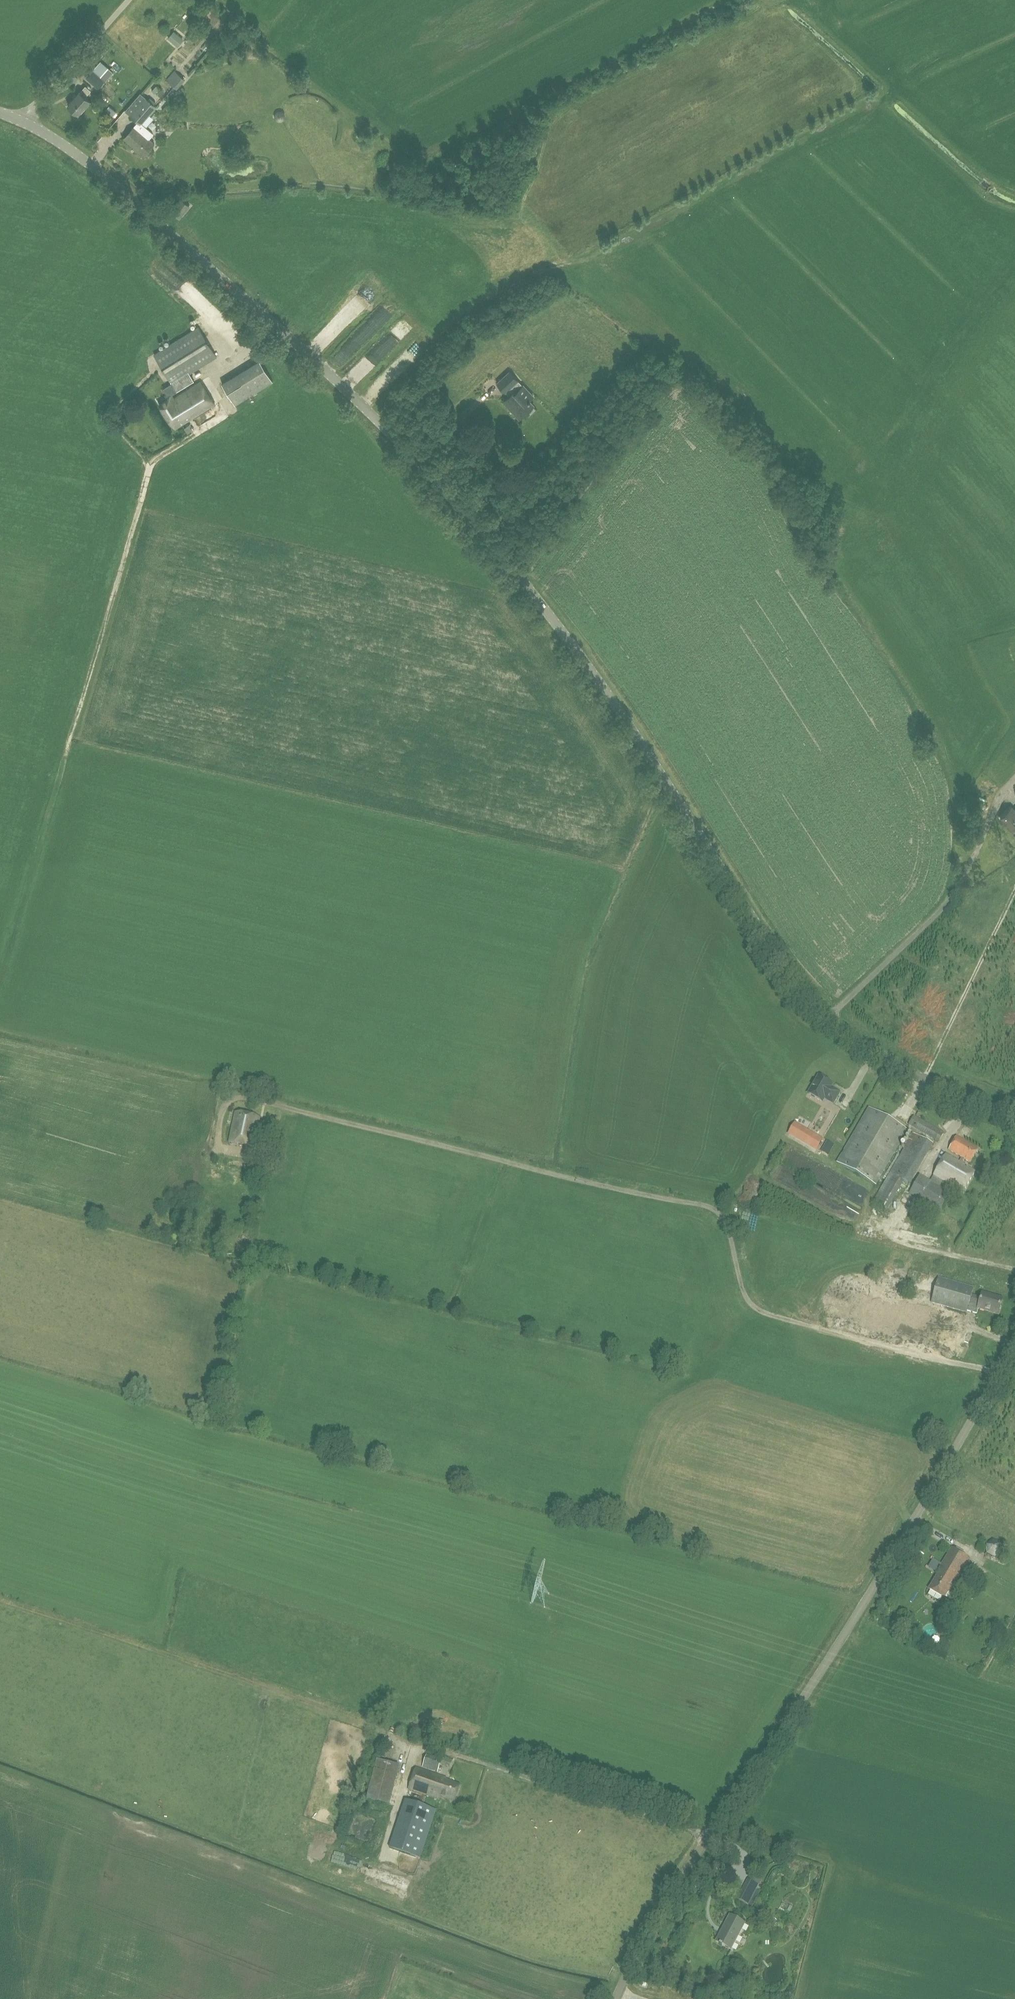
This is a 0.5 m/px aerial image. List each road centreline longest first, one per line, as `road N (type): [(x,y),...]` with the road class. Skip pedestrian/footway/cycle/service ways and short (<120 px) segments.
road 1 (tertiary): [(0,109),(93,160),(453,488),(575,647),(797,985),(828,1017),(902,1070),(1014,1115)]
road 2 (unclassified): [(614,1998),(648,1930),(868,1600),(1014,1347)]

